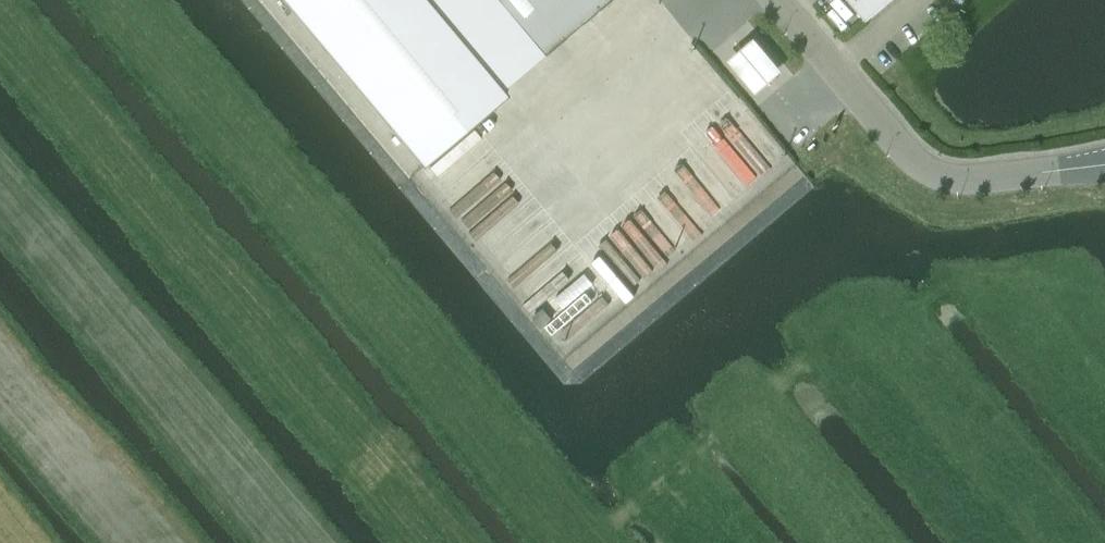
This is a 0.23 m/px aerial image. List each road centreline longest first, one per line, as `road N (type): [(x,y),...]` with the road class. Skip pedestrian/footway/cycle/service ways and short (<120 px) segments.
road 1 (unclassified): [(781,0),(880,119),(939,173),(970,179),(1104,167)]

